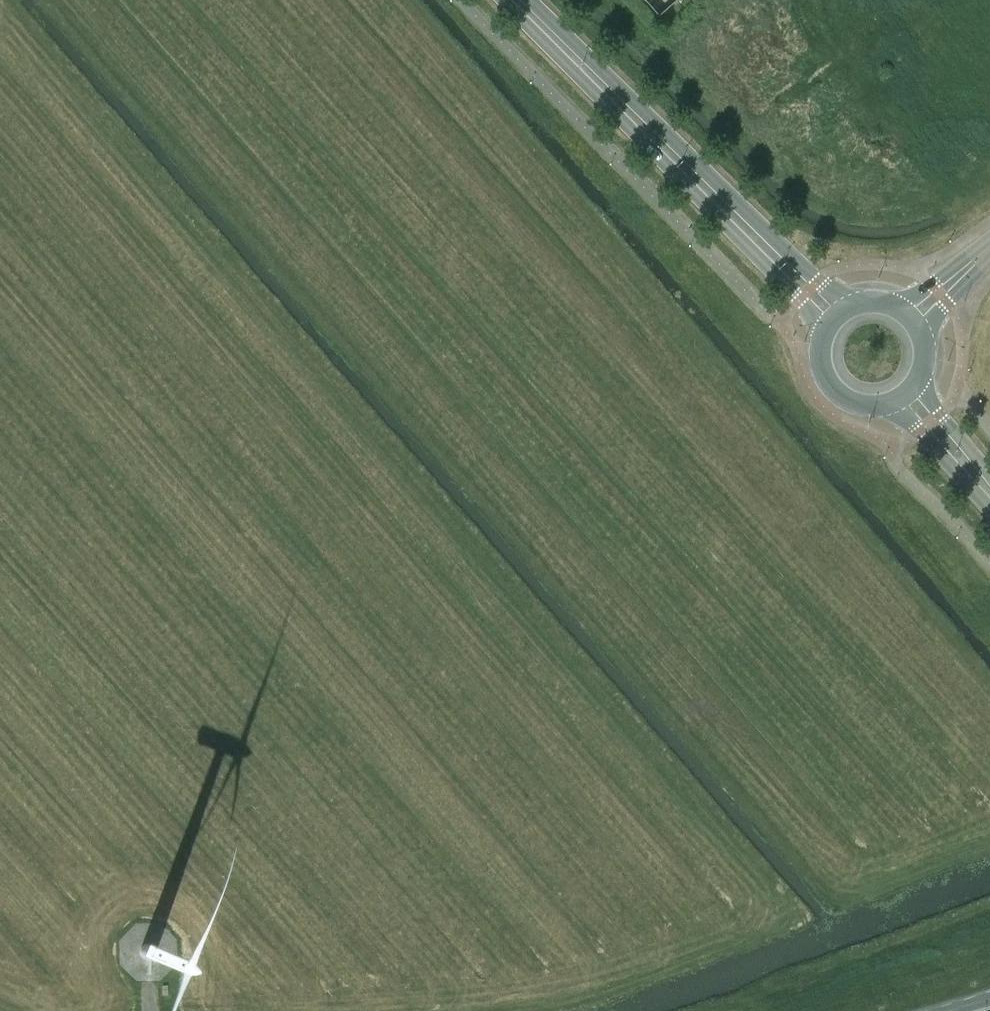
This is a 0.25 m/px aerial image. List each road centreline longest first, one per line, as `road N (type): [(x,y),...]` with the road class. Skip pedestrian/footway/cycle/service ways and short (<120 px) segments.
road 1 (tertiary): [(506,0),(826,331)]
road 2 (tertiary): [(850,308),(536,0)]
road 3 (tertiary): [(888,403),(989,512)]

